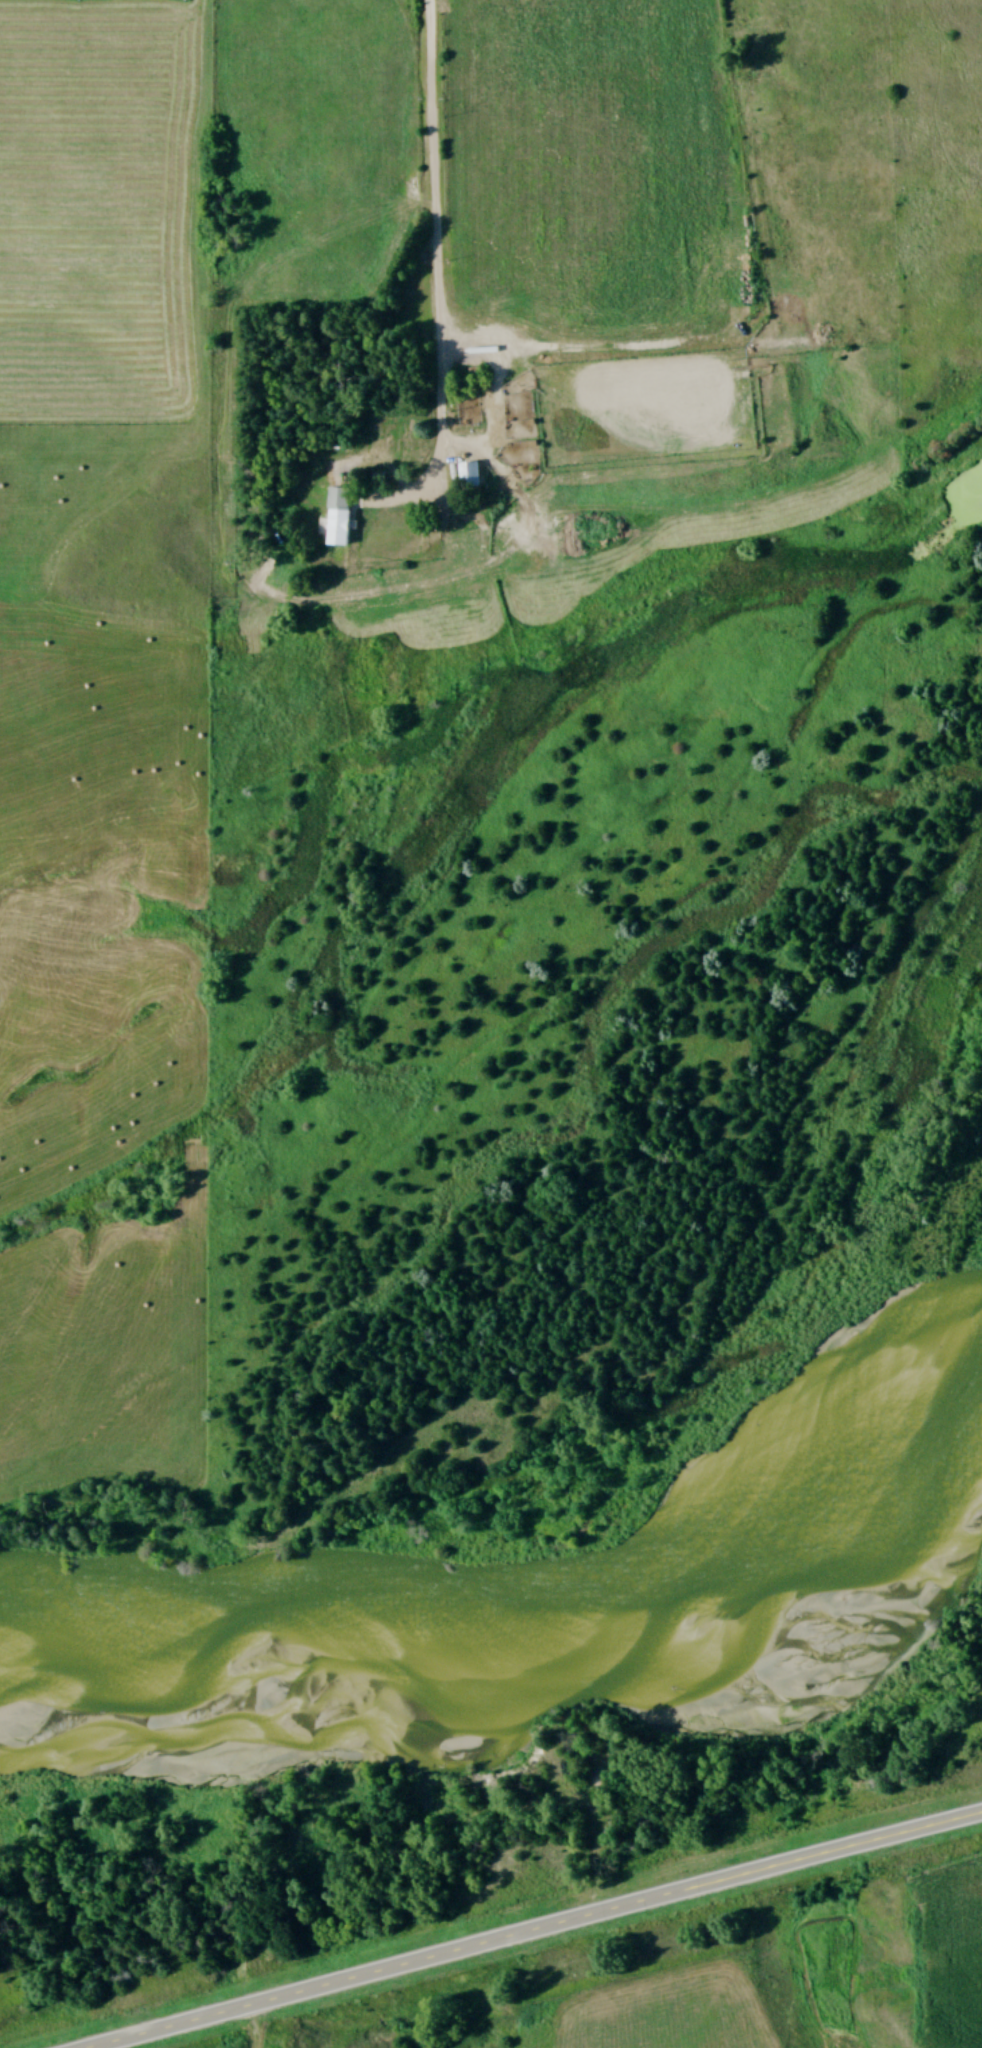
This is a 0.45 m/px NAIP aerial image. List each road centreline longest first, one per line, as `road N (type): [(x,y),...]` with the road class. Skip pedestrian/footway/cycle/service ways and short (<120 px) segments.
road 1 (secondary): [(94,2047),(981,1814)]

